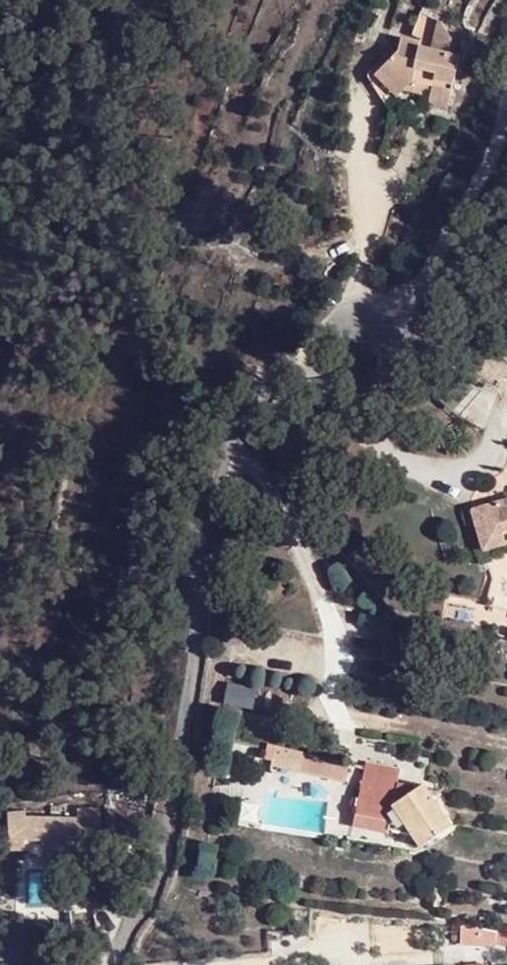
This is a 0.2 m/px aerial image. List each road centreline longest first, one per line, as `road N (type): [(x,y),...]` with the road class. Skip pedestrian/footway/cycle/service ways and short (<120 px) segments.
road 1 (residential): [(506,86),(449,254),(427,293),(329,330),(297,355),(234,442),(196,572),(196,648),(157,877),(116,964)]

